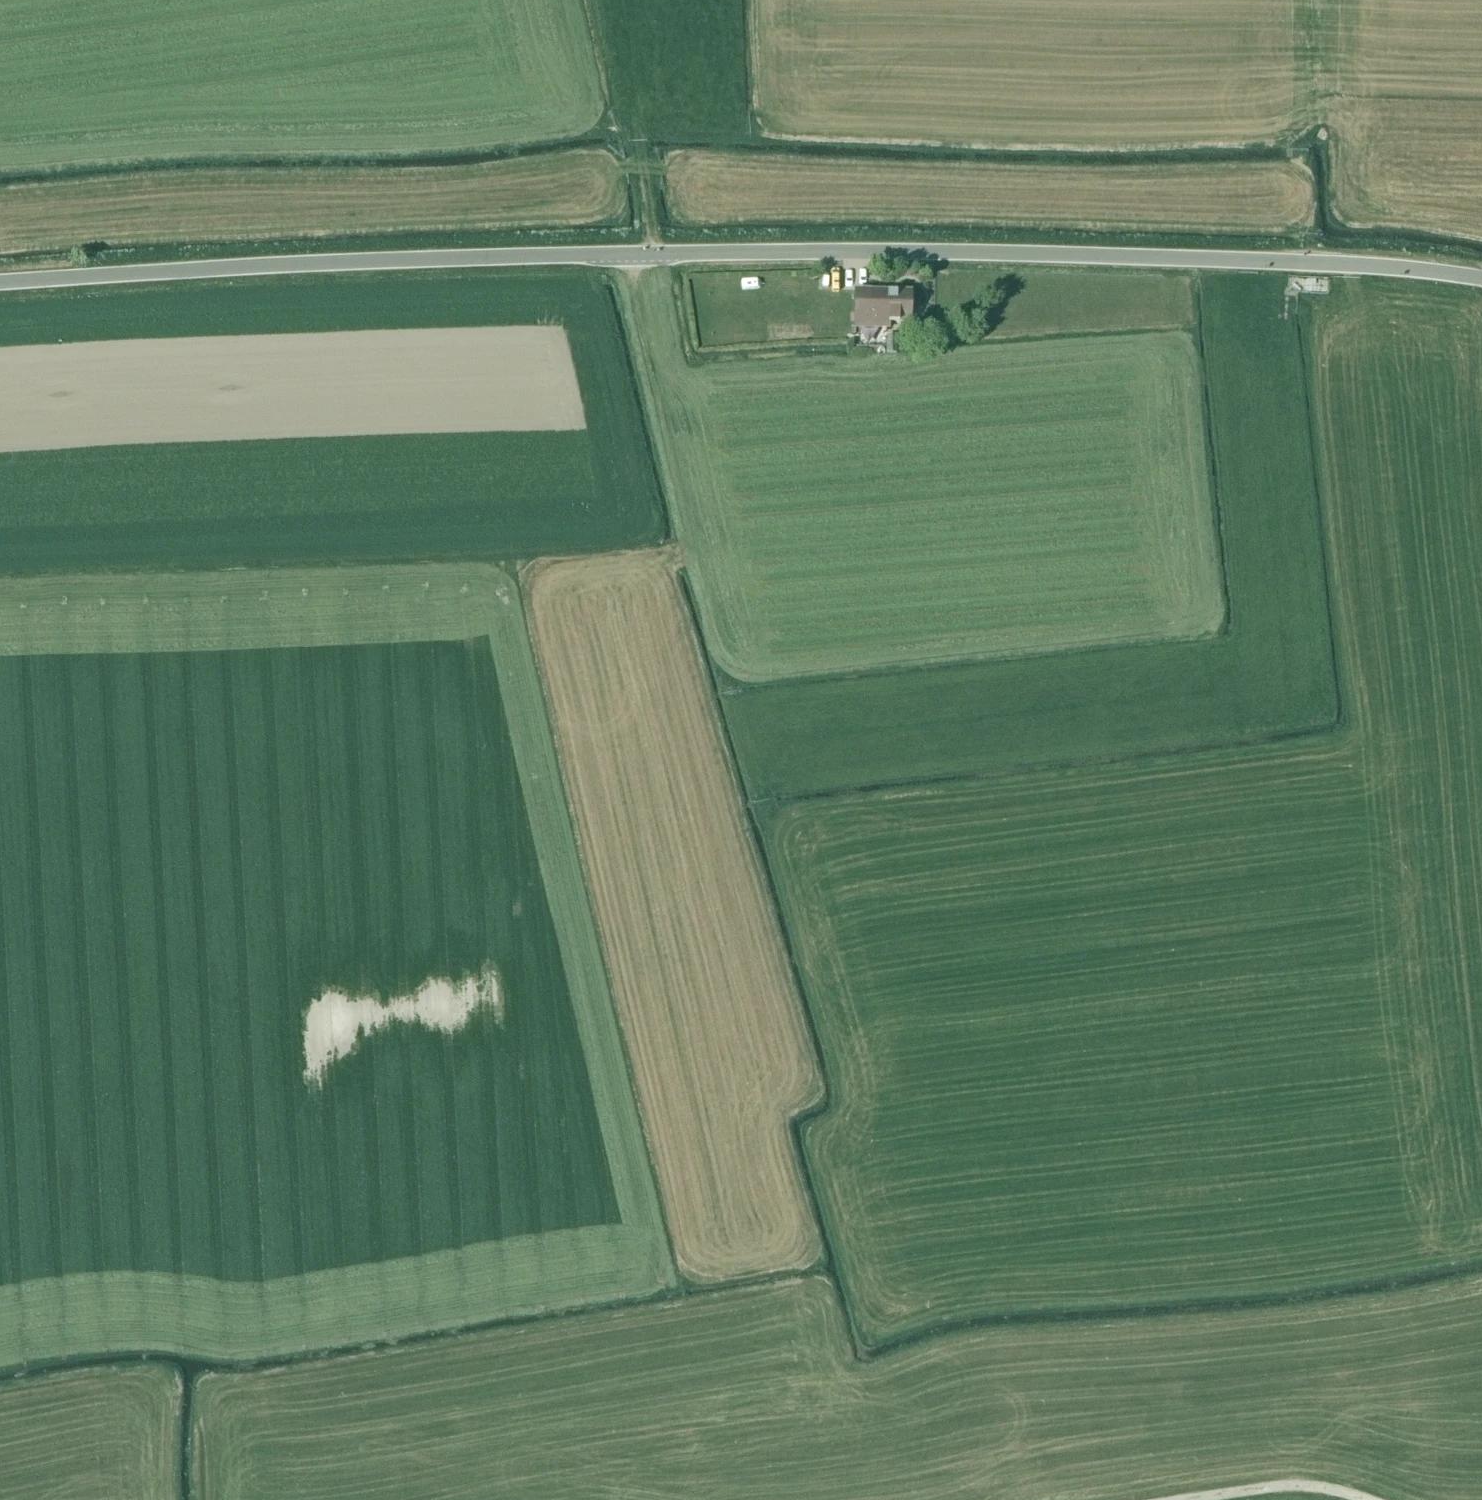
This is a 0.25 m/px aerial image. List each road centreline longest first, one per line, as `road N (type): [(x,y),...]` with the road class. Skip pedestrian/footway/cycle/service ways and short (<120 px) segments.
road 1 (tertiary): [(1481,276),(1270,260),(840,251),(336,263),(0,283)]
road 2 (track): [(1366,1499),(1309,1485),(1184,1499)]

